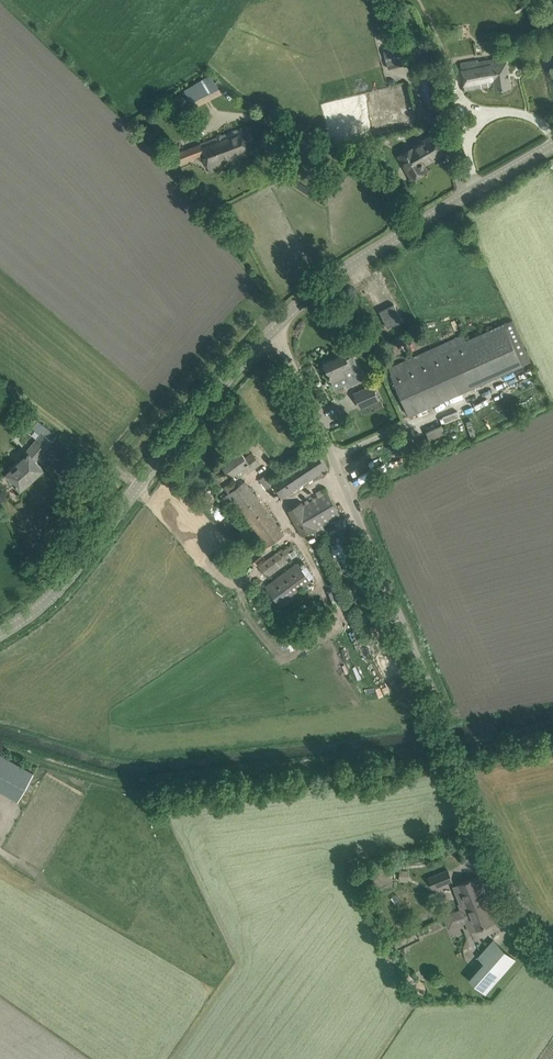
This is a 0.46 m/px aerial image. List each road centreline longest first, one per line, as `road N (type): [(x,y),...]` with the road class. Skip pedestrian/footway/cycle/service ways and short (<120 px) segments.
road 1 (unclassified): [(552,934),(510,879),(267,333)]
road 2 (tertiary): [(0,627),(69,574),(267,333)]
road 3 (tertiary): [(267,333),(330,281),(552,147)]

